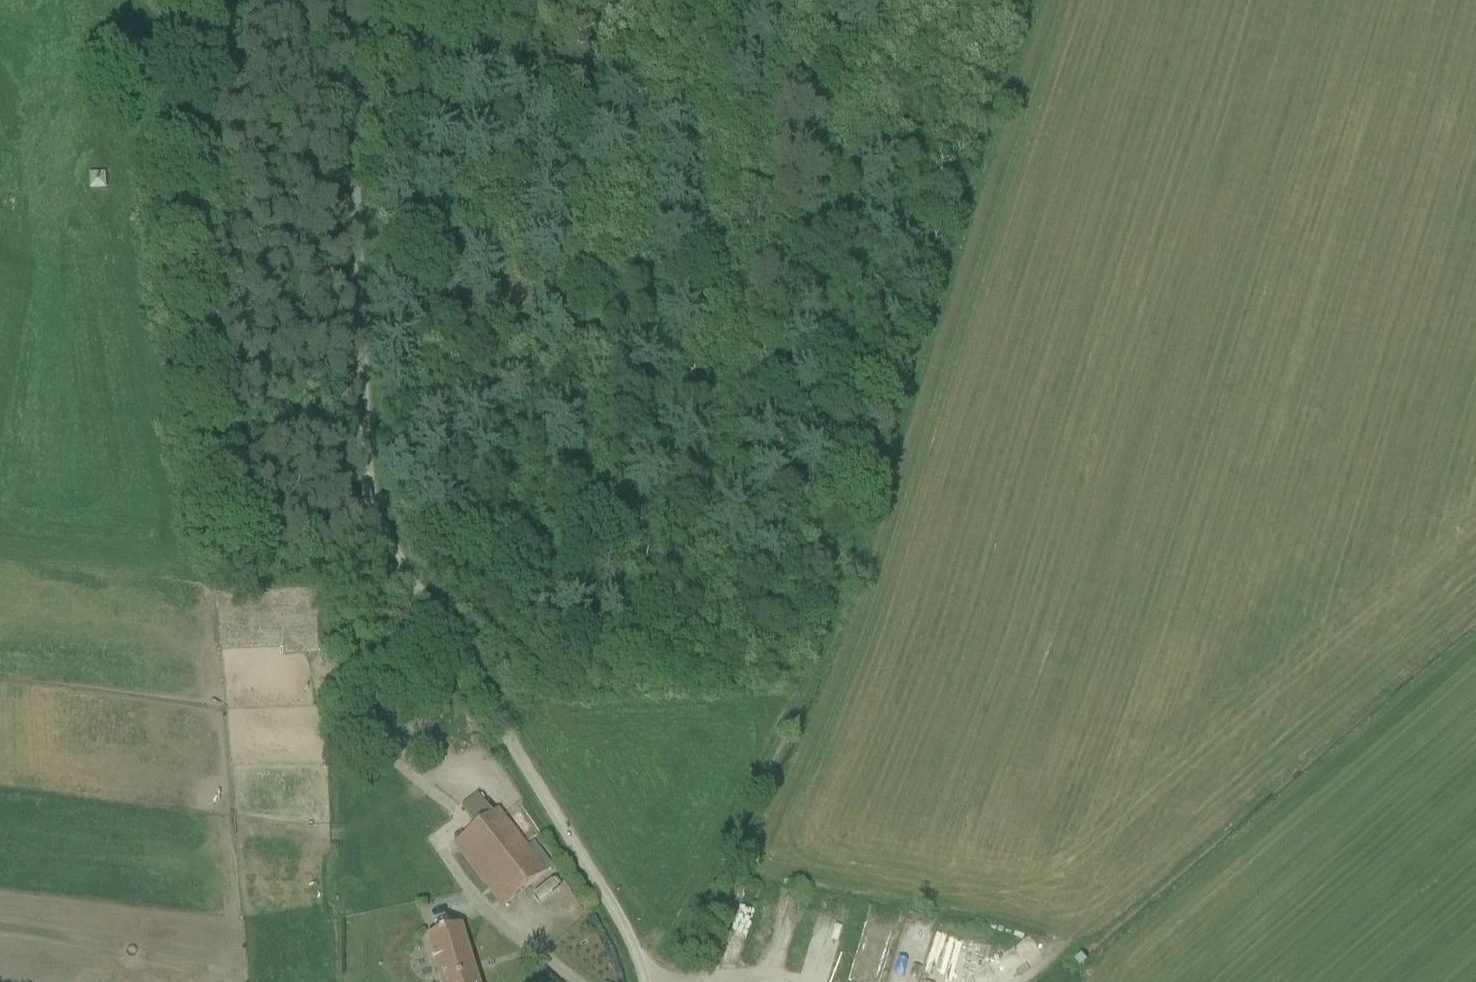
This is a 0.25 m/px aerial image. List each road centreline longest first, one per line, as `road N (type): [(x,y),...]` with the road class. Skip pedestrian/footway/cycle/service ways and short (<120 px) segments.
road 1 (unclassified): [(644,981),(616,915),(383,532),(364,485),(338,0)]

